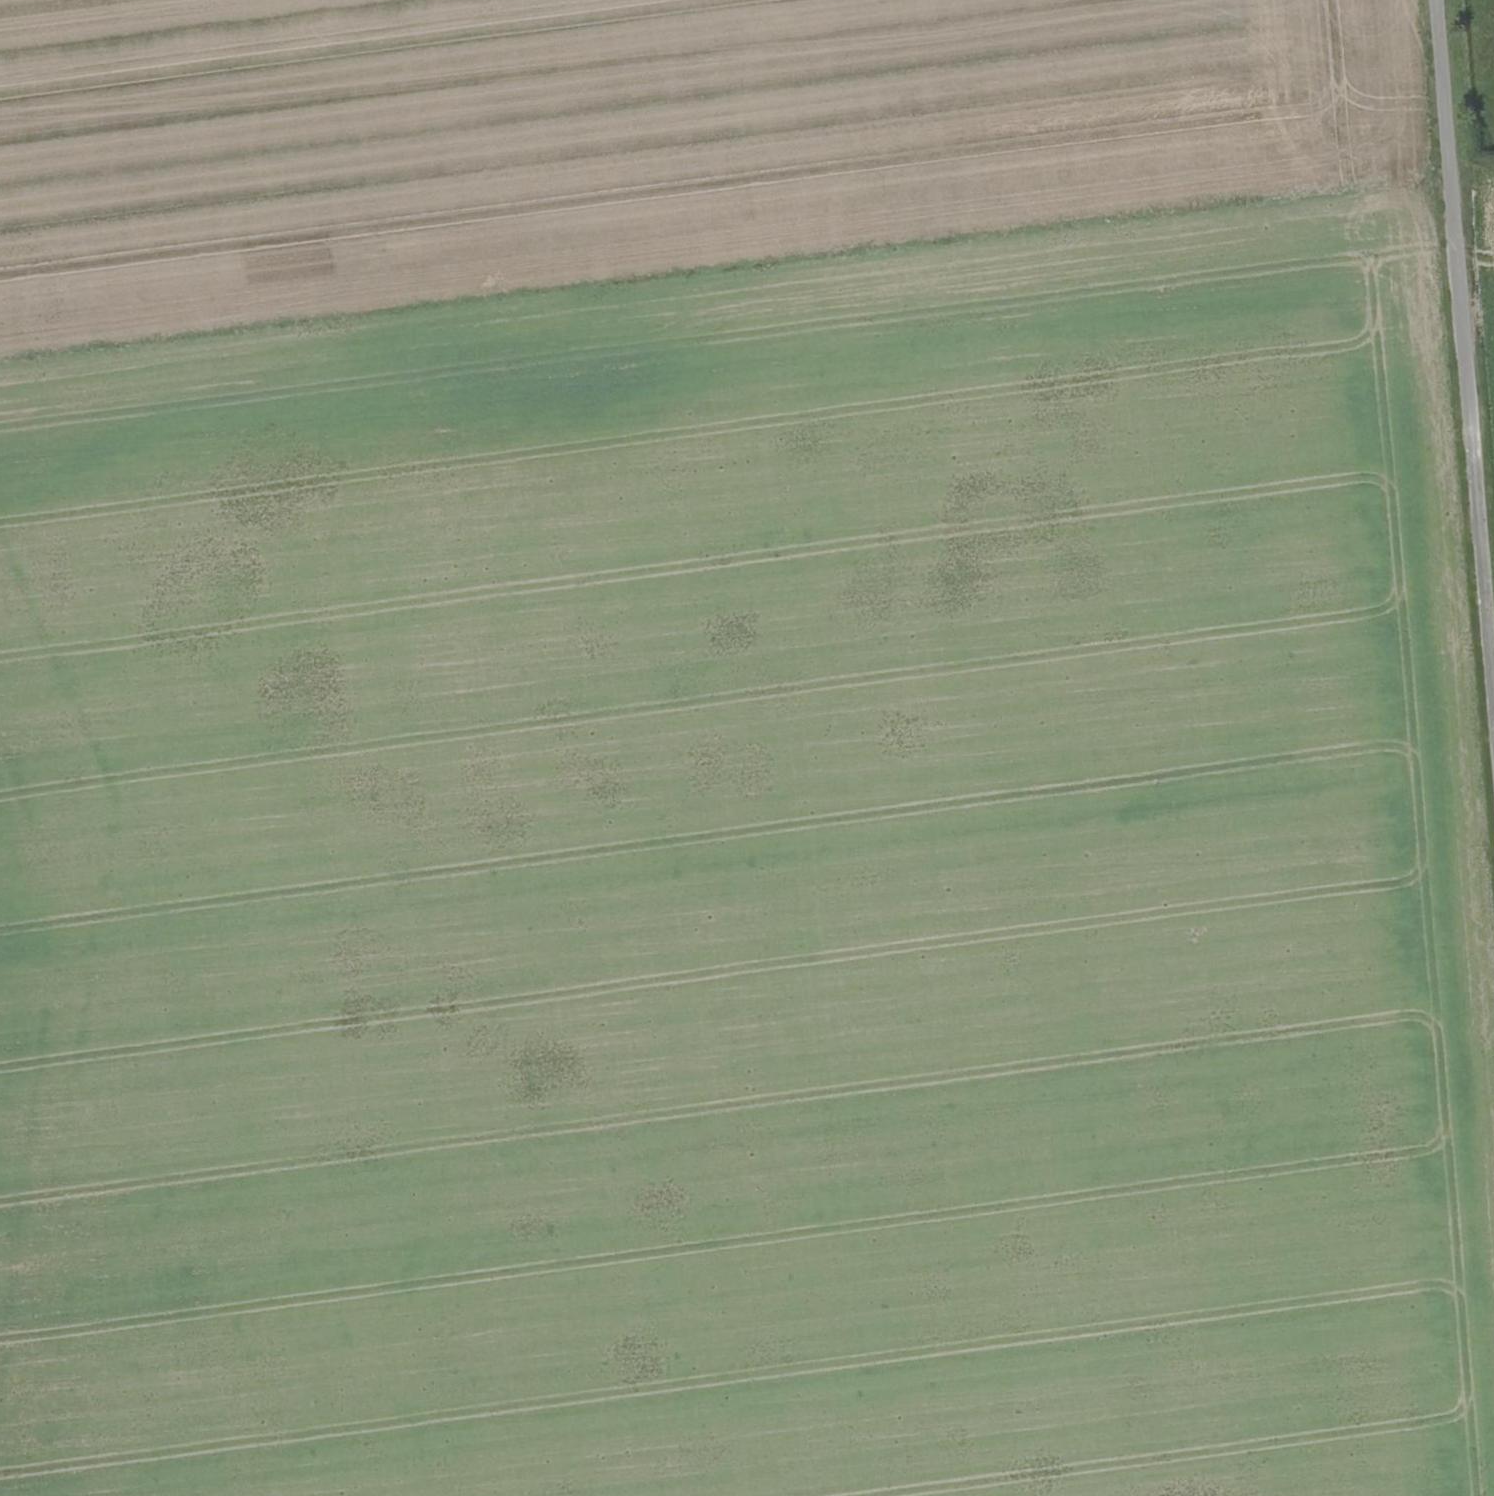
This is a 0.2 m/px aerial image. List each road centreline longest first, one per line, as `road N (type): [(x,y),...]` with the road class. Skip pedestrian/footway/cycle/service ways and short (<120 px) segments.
road 1 (unclassified): [(1436,0),(1493,706)]

